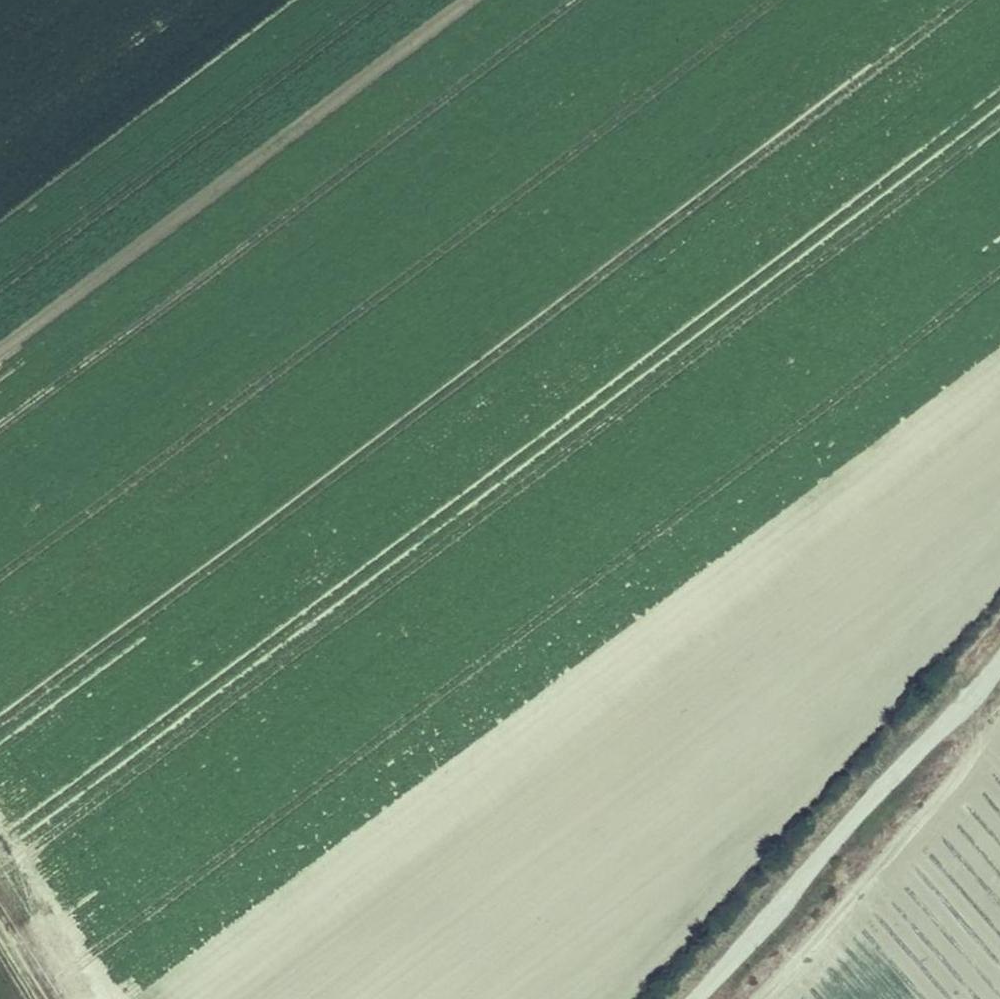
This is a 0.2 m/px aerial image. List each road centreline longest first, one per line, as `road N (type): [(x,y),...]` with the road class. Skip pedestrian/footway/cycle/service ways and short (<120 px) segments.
road 1 (track): [(999,660),(697,998)]

